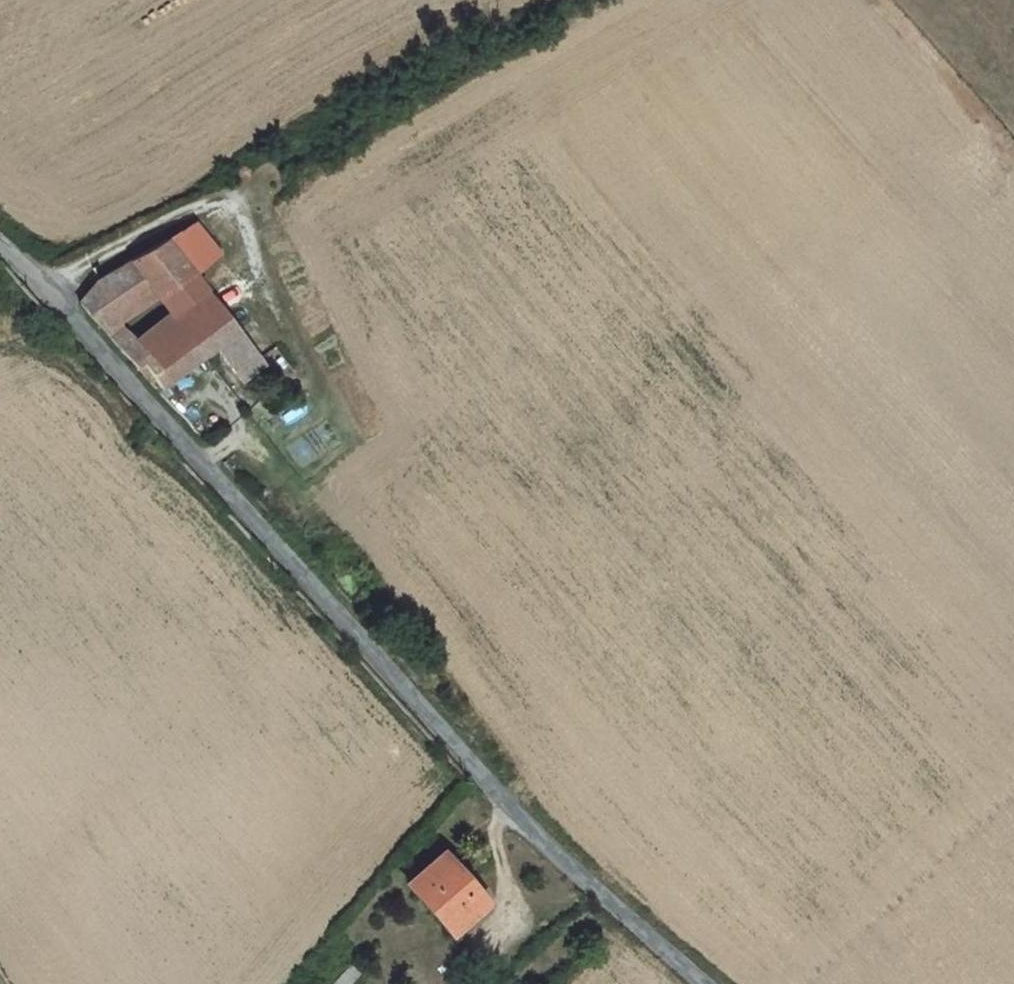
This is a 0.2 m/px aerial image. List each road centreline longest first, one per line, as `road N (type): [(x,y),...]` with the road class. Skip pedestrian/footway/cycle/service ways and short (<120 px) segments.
road 1 (unclassified): [(0,246),(505,802),(708,983)]

